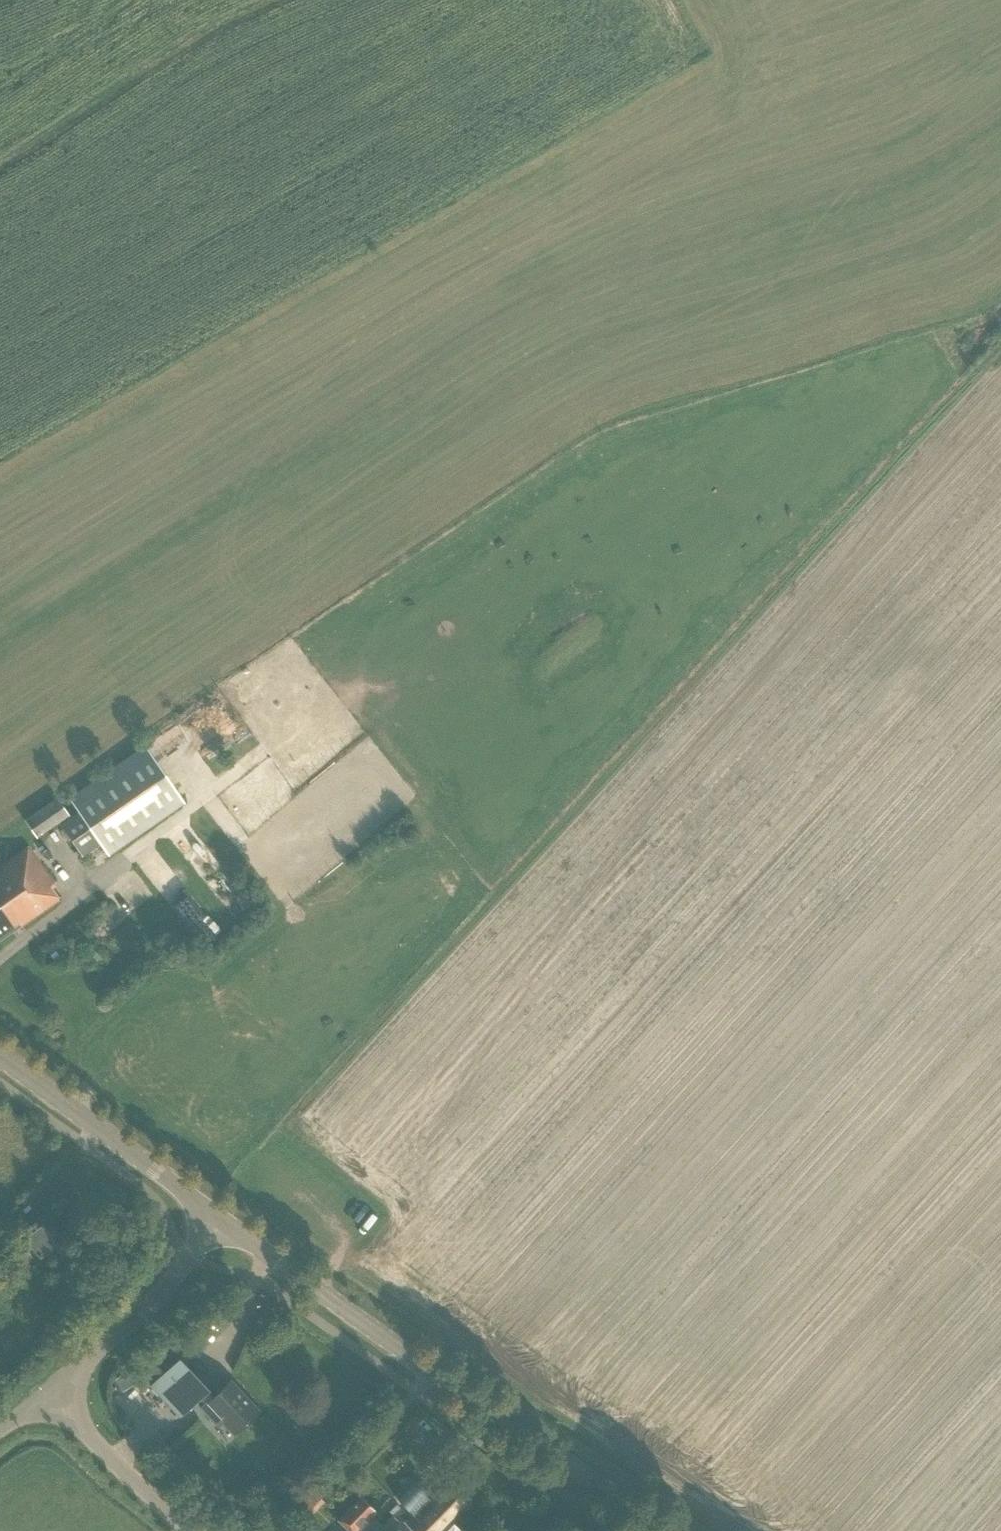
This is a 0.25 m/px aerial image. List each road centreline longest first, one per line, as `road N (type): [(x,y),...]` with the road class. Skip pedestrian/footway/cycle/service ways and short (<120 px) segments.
road 1 (tertiary): [(667,1530),(224,1220)]
road 2 (track): [(272,0),(220,22),(0,165)]
road 3 (tertiary): [(224,1220),(0,1055)]
road 4 (unclassified): [(53,1394),(224,1220)]
road 5 (unclassified): [(190,1530),(118,1470),(53,1394)]

